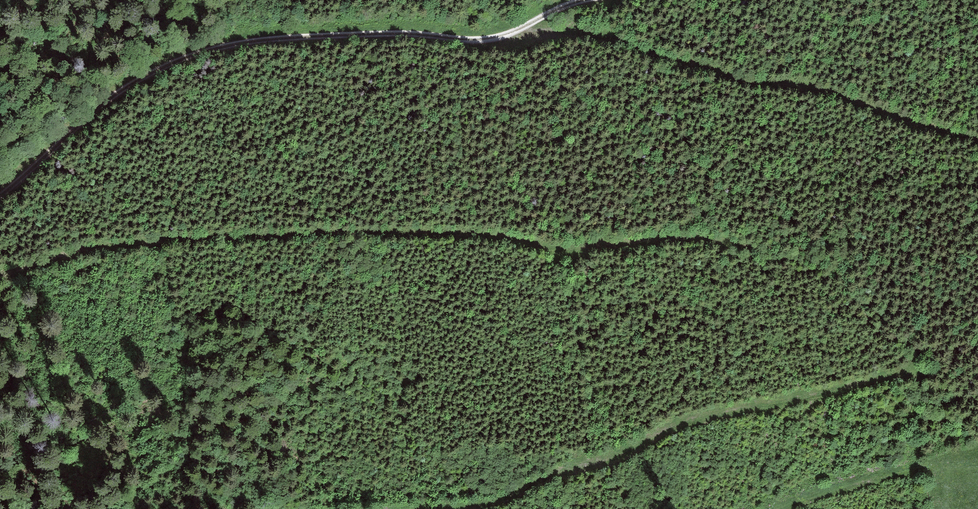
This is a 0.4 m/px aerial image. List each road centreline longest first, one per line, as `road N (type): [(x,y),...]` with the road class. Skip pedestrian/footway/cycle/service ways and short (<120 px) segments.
road 1 (track): [(0,273),(105,241),(169,237),(461,229),(555,244),(693,234),(732,239)]
road 2 (track): [(580,0),(483,39),(404,30),(261,38),(188,56),(99,107),(0,195)]
road 3 (track): [(417,508),(489,503),(689,415),(899,372)]
road 4 (track): [(507,34),(594,34),(748,79),(815,84),(977,136)]

